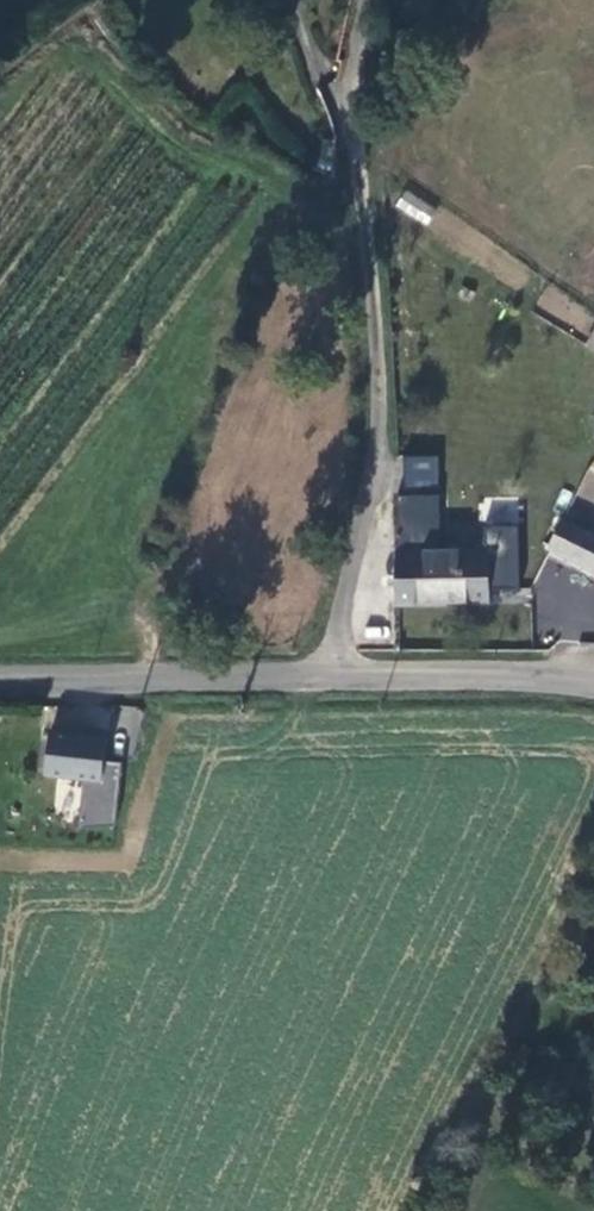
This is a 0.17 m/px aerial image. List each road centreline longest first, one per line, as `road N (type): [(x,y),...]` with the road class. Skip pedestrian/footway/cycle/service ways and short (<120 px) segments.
road 1 (unclassified): [(328,677),(380,436),(356,126),(372,0)]
road 2 (tertiary): [(328,677),(0,683)]
road 3 (tertiary): [(593,686),(328,677)]

